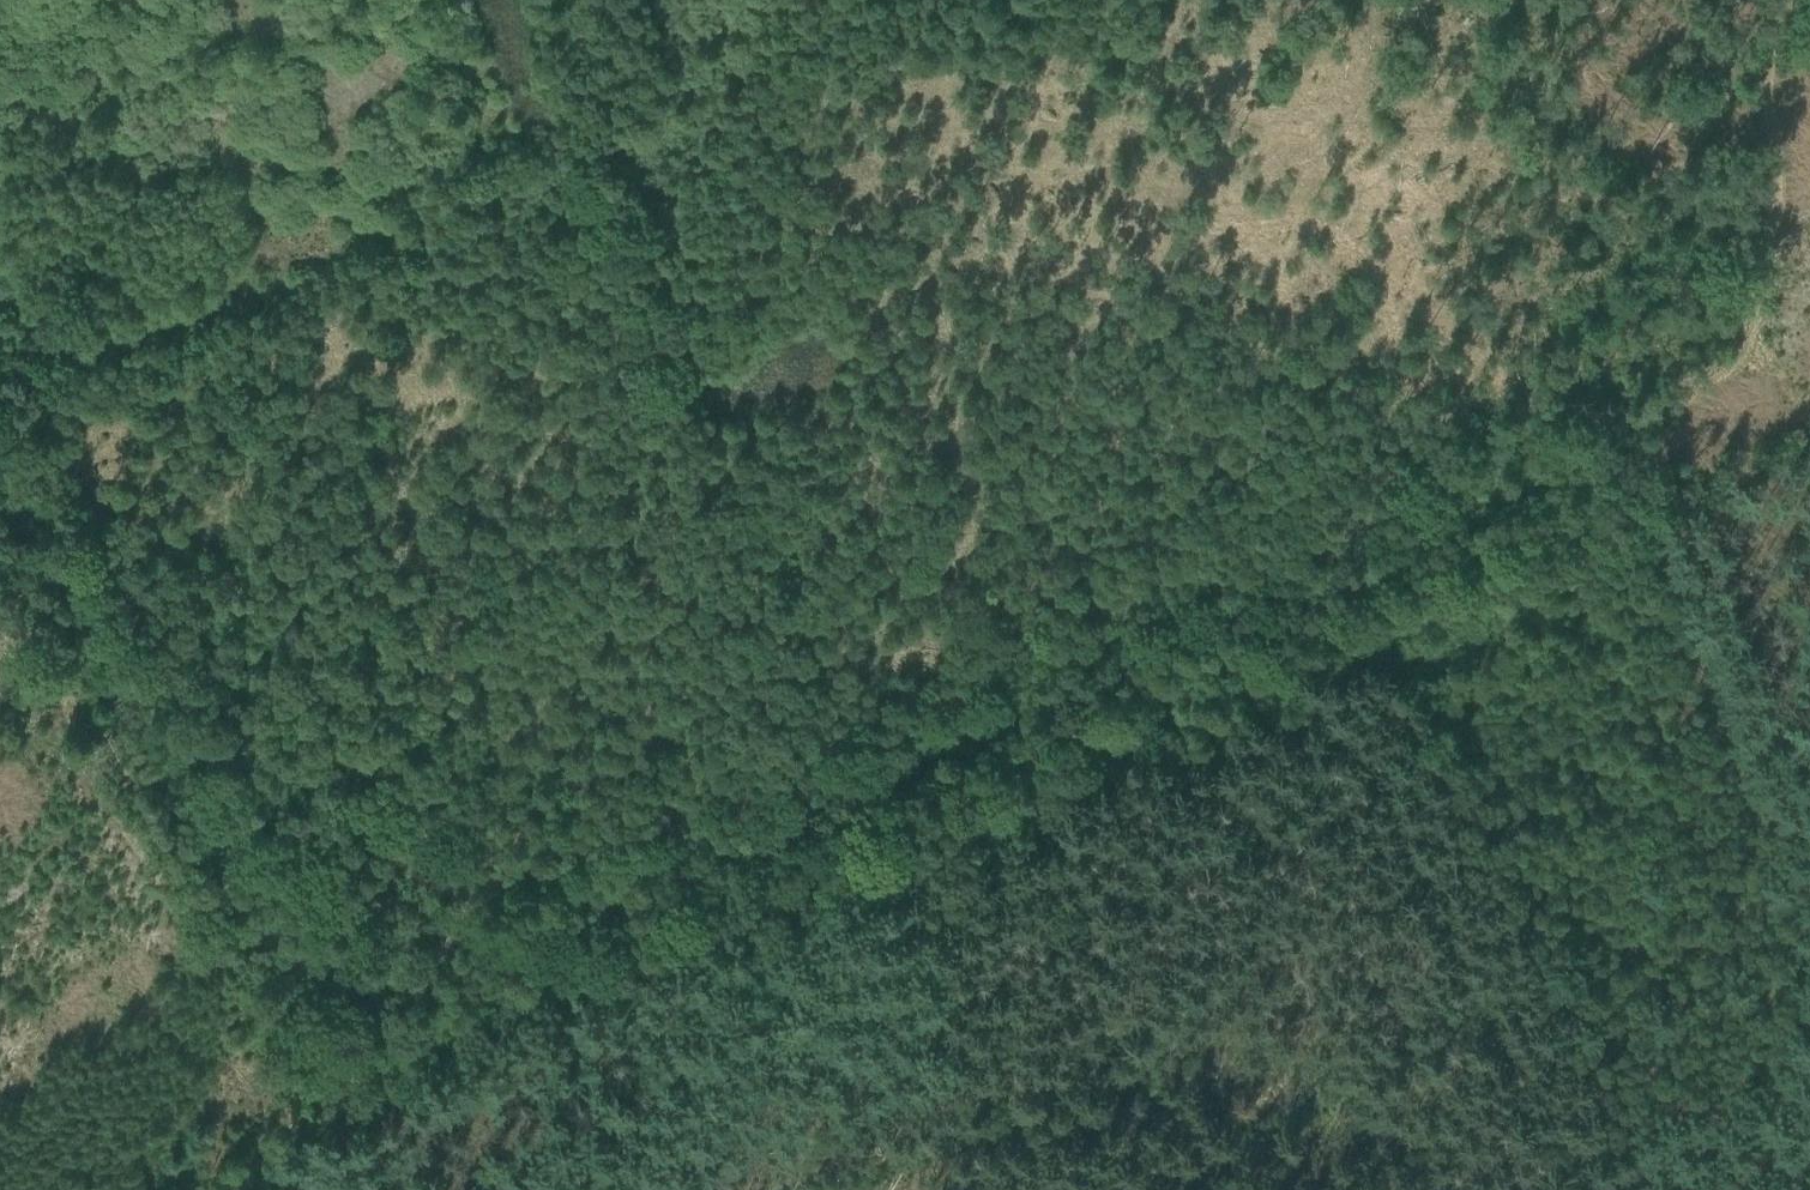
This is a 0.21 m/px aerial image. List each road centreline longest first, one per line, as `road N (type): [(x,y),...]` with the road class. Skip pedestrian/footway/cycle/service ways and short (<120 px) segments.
road 1 (track): [(1809,1049),(1634,1132)]

